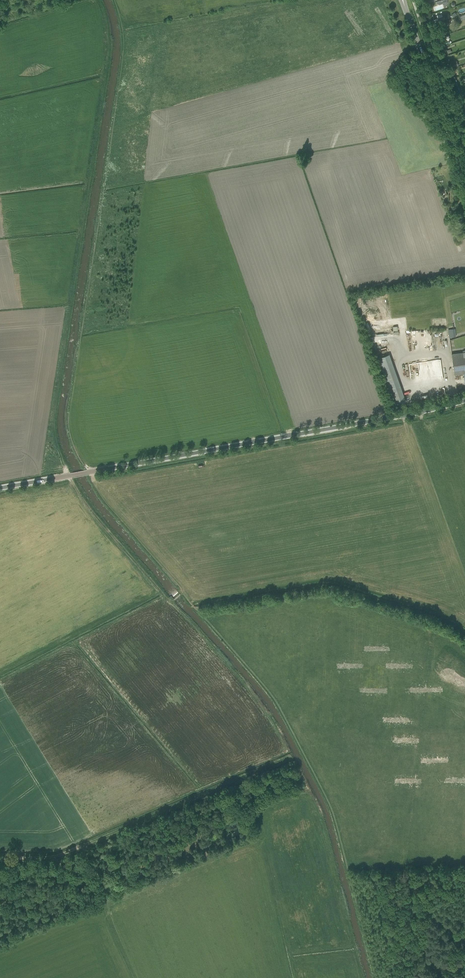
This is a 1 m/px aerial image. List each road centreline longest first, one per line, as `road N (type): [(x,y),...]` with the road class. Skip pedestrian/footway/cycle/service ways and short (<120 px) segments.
road 1 (unclassified): [(0,488),(464,401)]
road 2 (track): [(0,858),(57,855),(288,759)]
road 3 (tertiary): [(464,175),(403,2)]

